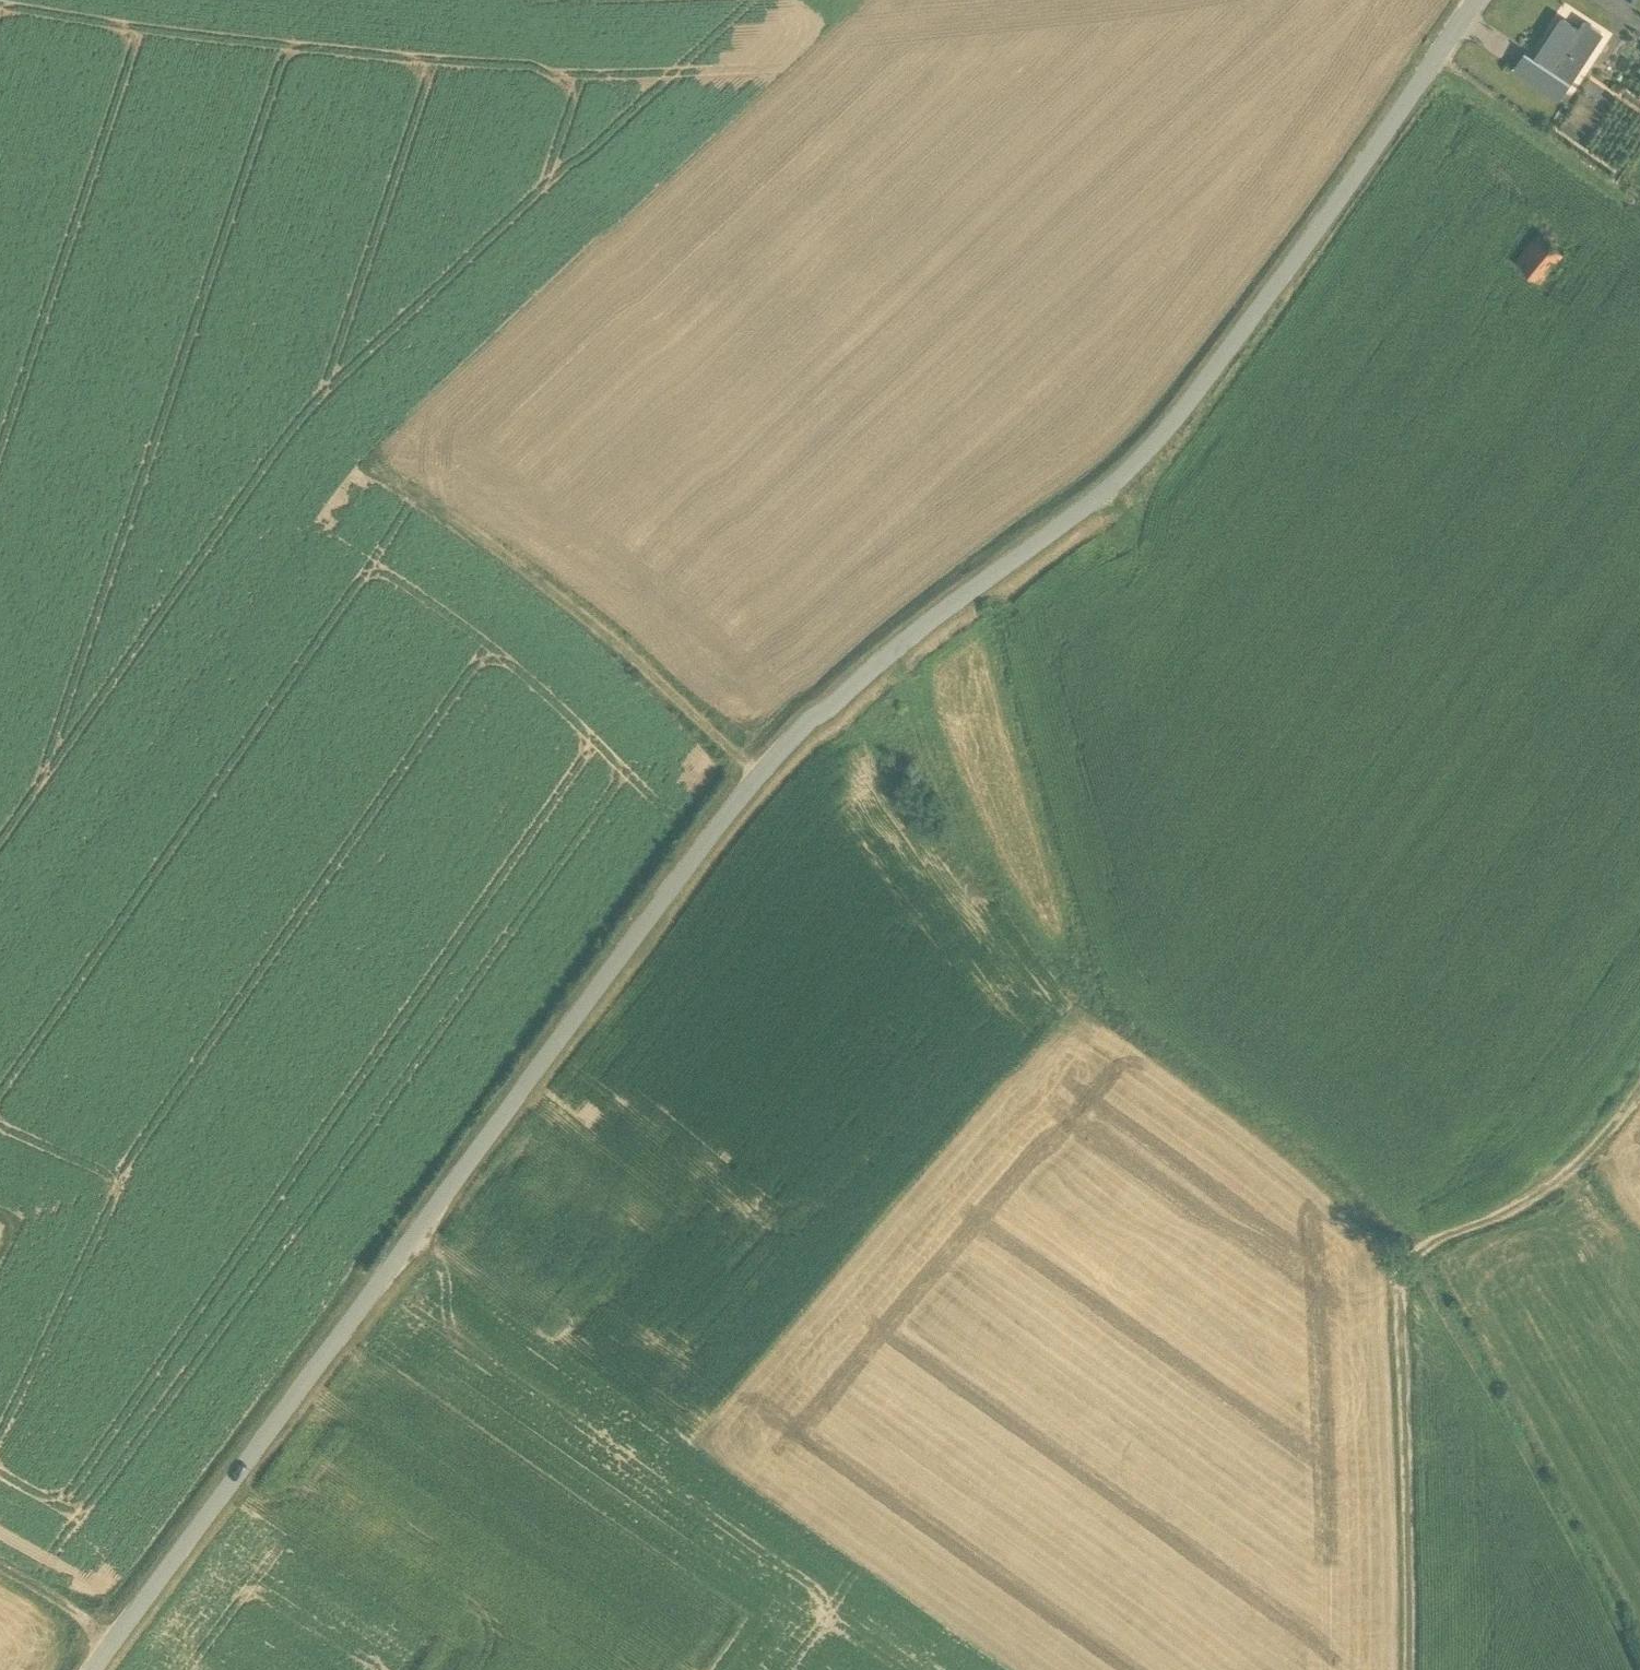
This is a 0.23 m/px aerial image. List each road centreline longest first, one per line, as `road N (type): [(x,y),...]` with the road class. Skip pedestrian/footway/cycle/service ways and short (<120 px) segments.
road 1 (unclassified): [(1472,0),(1338,201),(1139,458),(942,607),(767,770),(96,1669)]
road 2 (track): [(1407,1669),(1408,1270),(1447,1231),(1567,1166),(1639,1075)]
road 3 (track): [(760,779),(593,625),(368,465)]
road 4 (track): [(114,1646),(0,1574)]

